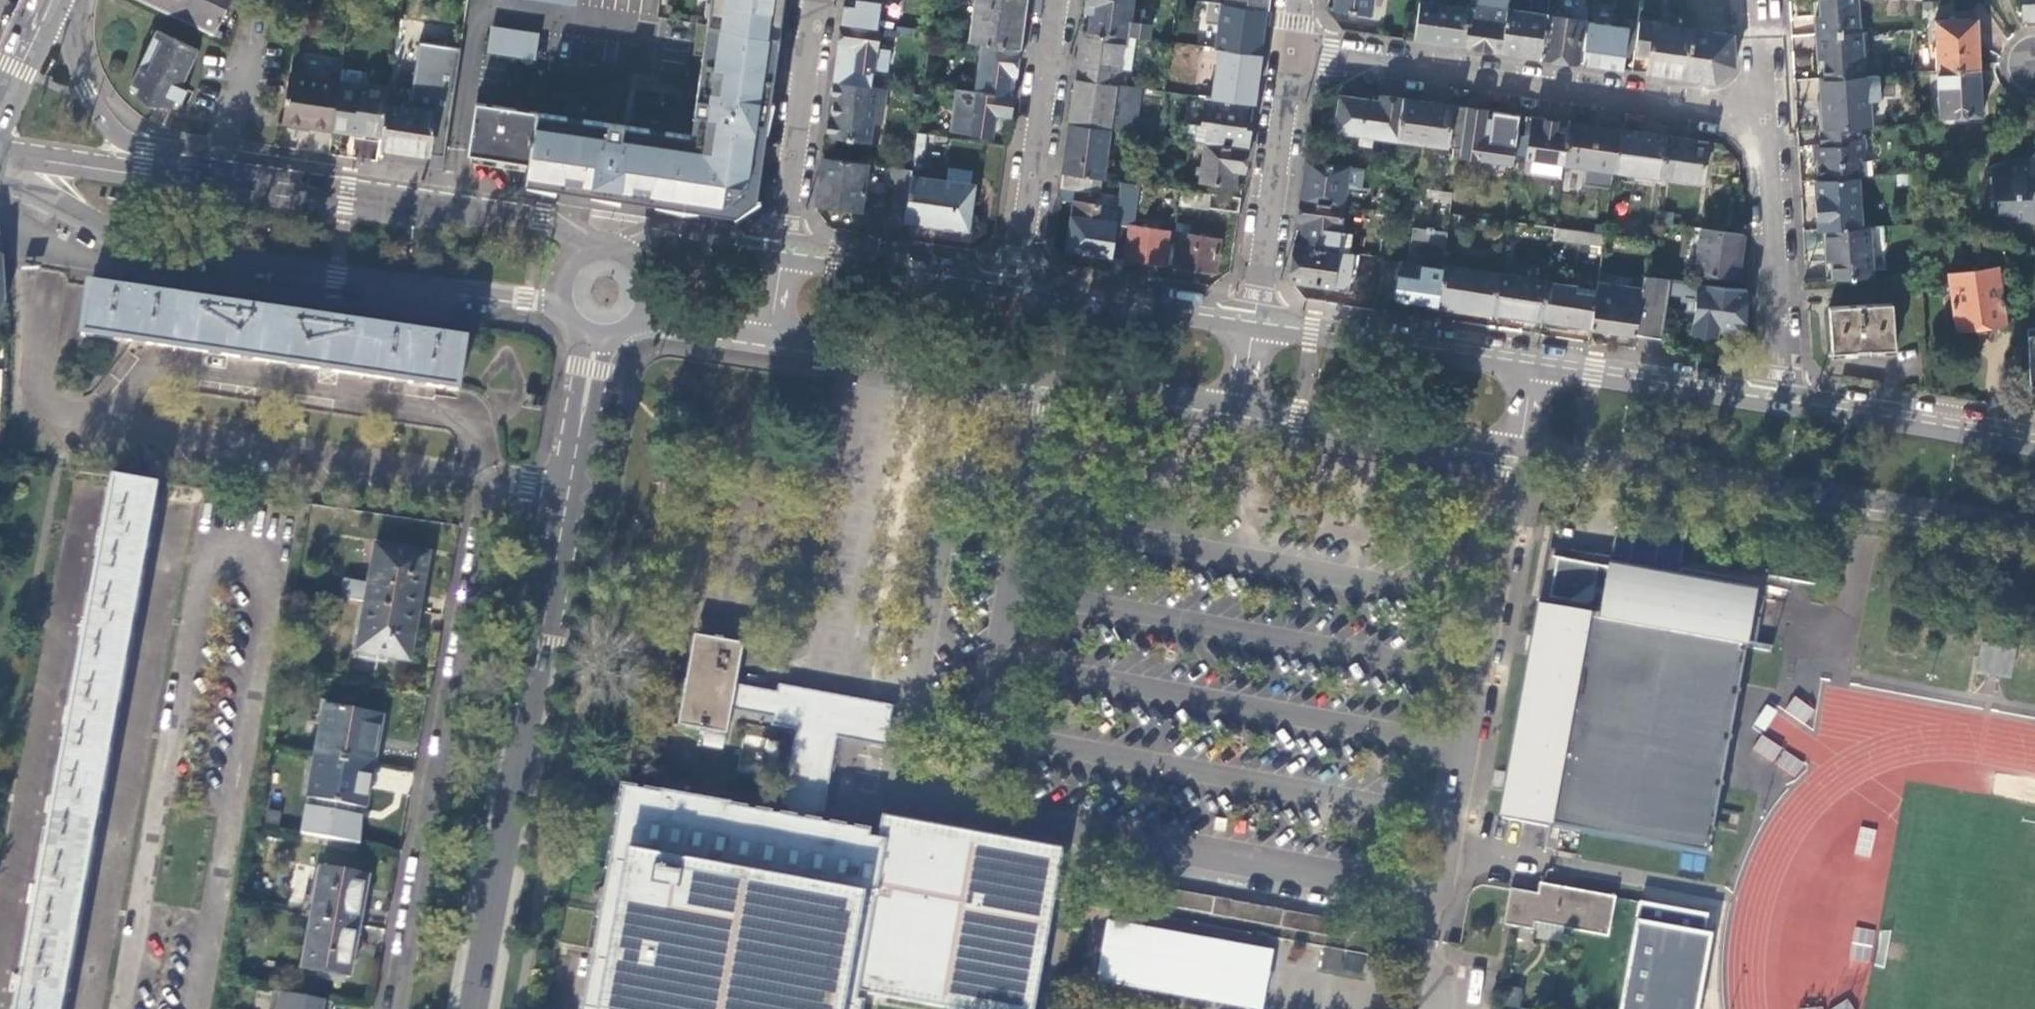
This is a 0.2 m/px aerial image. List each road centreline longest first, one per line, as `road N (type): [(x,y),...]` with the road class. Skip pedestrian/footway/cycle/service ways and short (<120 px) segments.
road 1 (residential): [(570,487),(495,485),(390,1008)]
road 2 (secondary): [(0,165),(135,244),(555,302)]
road 3 (secondary): [(1524,453),(1873,499),(2034,532)]
road 4 (secondary): [(761,348),(1241,413)]
road 5 (residential): [(1290,55),(1767,113)]
road 6 (tertiary): [(557,557),(474,1008)]
road 7 (secondary): [(592,237),(533,213),(196,173)]
road 8 (residential): [(1058,0),(1017,287)]
road 9 (secondary): [(1241,413),(1524,453)]
road 10 (residential): [(1781,397),(1767,113)]
road 11 (secondary): [(1536,362),(1255,321)]
road 12 (residential): [(1255,321),(1290,55)]
road 13 (secondary): [(2034,441),(1781,397)]
road 14 (residential): [(774,253),(811,0)]
road 15 (secondary): [(1781,397),(1536,362)]
road 16 (secondary): [(1017,287),(774,253)]
road 17 (secondary): [(1255,321),(1017,287)]
road 18 (secondary): [(196,173),(123,139),(103,120),(72,58),(66,0)]
road 19 (secondary): [(196,173),(0,154)]
road 20 (tertiary): [(580,335),(570,487)]
road 21 (tertiary): [(570,487),(613,342)]
road 22 (secondary): [(774,253),(693,241),(640,246)]
road 23 (secondary): [(638,332),(761,348)]

